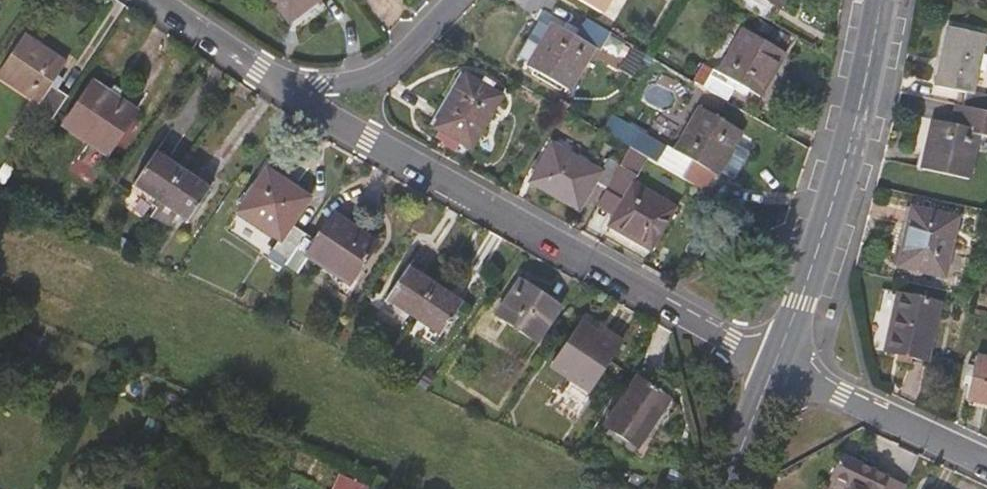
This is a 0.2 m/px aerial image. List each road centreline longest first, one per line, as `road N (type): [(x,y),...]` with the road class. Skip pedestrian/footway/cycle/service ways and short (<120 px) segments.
road 1 (residential): [(284,88),(775,363)]
road 2 (tertiary): [(775,363),(848,152),(883,0)]
road 3 (residential): [(775,363),(986,461)]
road 4 (residential): [(284,88),(378,69),(454,0)]
road 5 (residential): [(155,0),(284,88)]
road 6 (tertiary): [(724,488),(775,363)]

